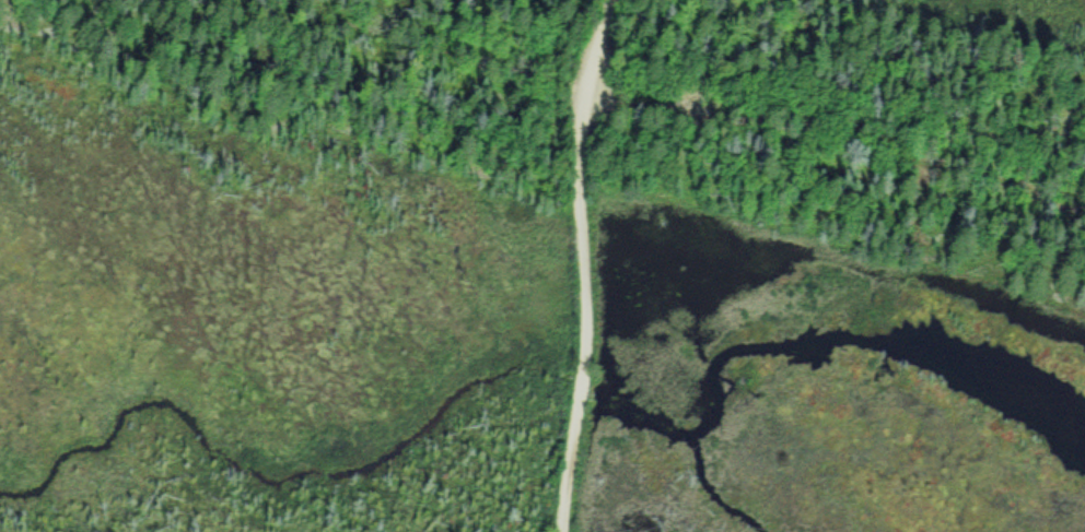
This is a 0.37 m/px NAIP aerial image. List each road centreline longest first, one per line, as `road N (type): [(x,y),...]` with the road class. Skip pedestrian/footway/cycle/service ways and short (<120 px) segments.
road 1 (track): [(560,531),(580,373),(576,101),(613,0)]
road 2 (track): [(1084,191),(1031,189),(889,121),(576,101)]

